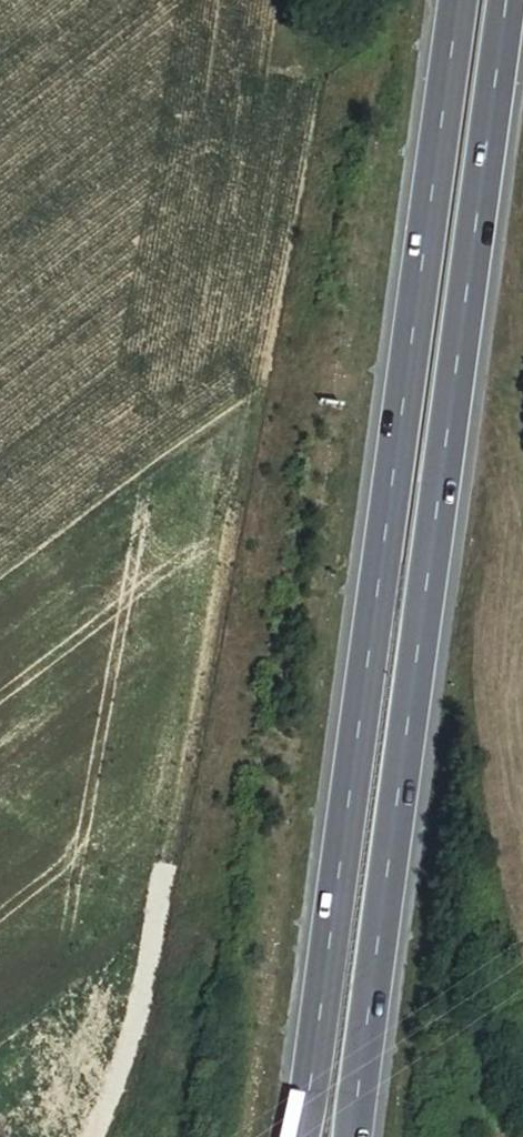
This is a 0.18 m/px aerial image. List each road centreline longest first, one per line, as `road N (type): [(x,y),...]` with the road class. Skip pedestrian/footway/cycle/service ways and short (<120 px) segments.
road 1 (primary): [(461,0),(304,1136)]
road 2 (primary): [(354,1136),(510,0)]

